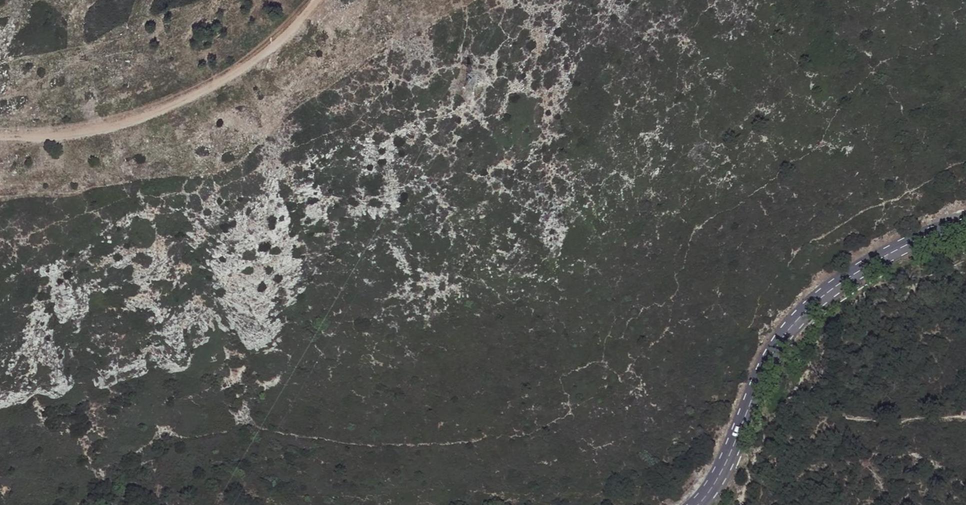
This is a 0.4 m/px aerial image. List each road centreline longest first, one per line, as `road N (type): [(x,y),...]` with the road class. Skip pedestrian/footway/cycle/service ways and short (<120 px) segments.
road 1 (secondary): [(965,227),(872,262),(793,323),(757,380),(720,475),(698,504)]
road 2 (track): [(317,0),(284,40),(200,95),(101,131),(0,137)]

